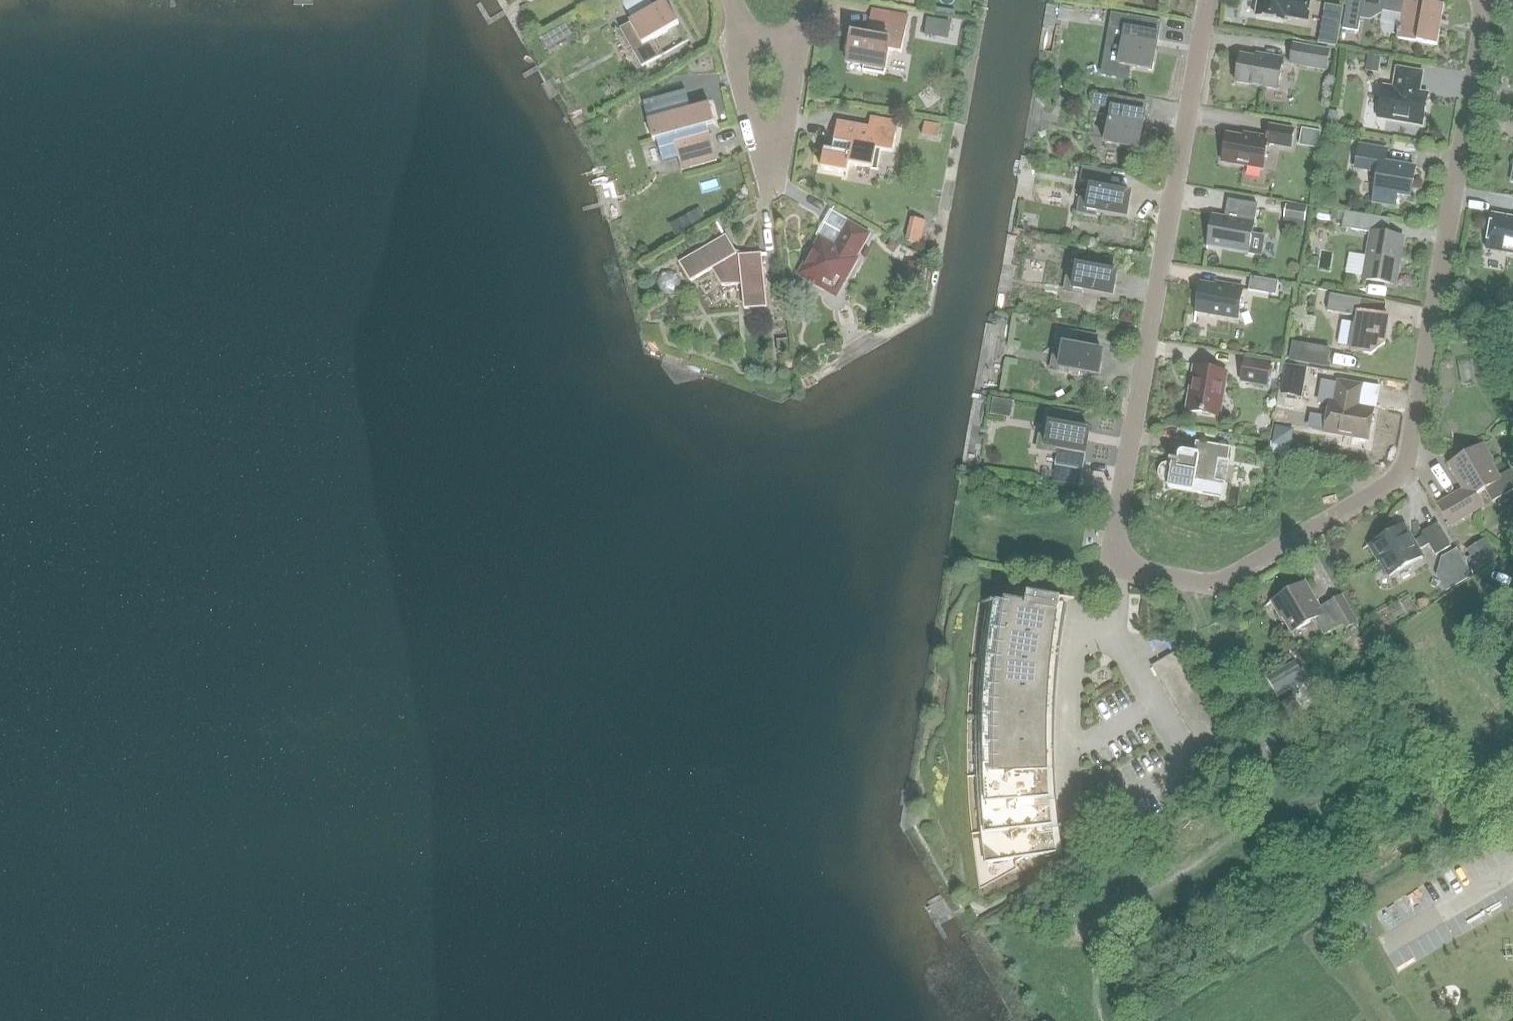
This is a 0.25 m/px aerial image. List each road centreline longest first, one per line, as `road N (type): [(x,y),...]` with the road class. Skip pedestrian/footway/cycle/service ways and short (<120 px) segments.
road 1 (residential): [(1205,0),(1109,510),(1109,542),(1124,559),(1189,576),(1226,571),(1386,477),(1404,446),(1478,0)]
road 2 (residential): [(794,46),(775,161),(764,163),(747,132),(735,53),(746,34)]

